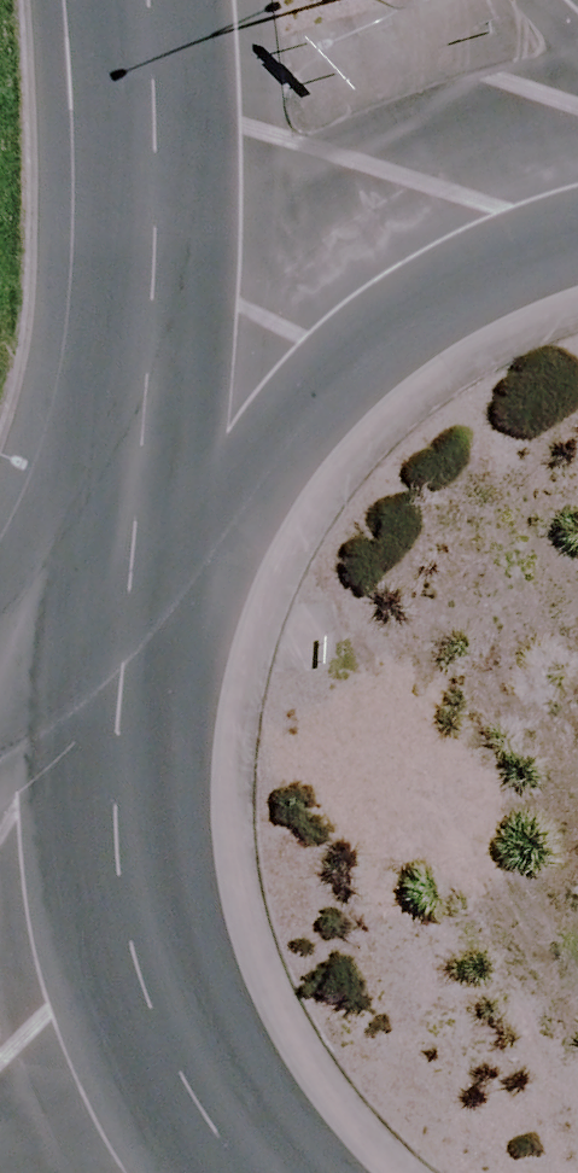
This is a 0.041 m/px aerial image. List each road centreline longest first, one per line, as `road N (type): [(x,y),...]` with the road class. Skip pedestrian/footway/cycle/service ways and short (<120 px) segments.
road 1 (primary): [(240,1172),(145,1005),(108,821),(126,634)]
road 2 (primary): [(198,462),(293,343),(414,249),(577,183)]
road 3 (primary): [(198,462),(189,116),(171,0)]
road 4 (primary): [(126,634),(156,545),(198,462)]
road 5 (secondary): [(0,714),(126,634)]

